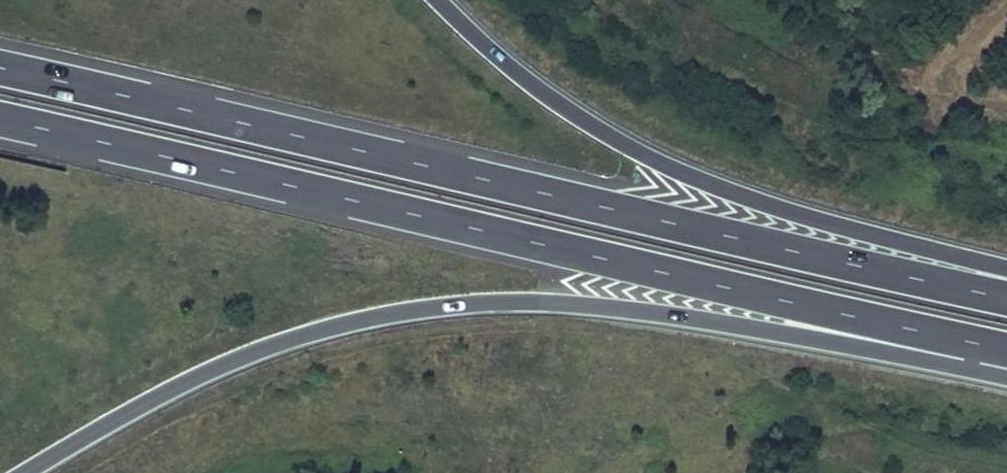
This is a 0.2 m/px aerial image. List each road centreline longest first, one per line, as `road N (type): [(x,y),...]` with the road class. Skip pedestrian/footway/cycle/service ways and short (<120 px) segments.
road 1 (trunk): [(1006,299),(0,62)]
road 2 (trunk): [(0,112),(163,146),(480,235),(992,347)]
road 3 (trunk): [(27,472),(148,401),(242,358),(403,314),(559,307),(917,354),(992,347)]
road 4 (trunk): [(1006,271),(756,204),(655,164),(494,60),(434,0)]

